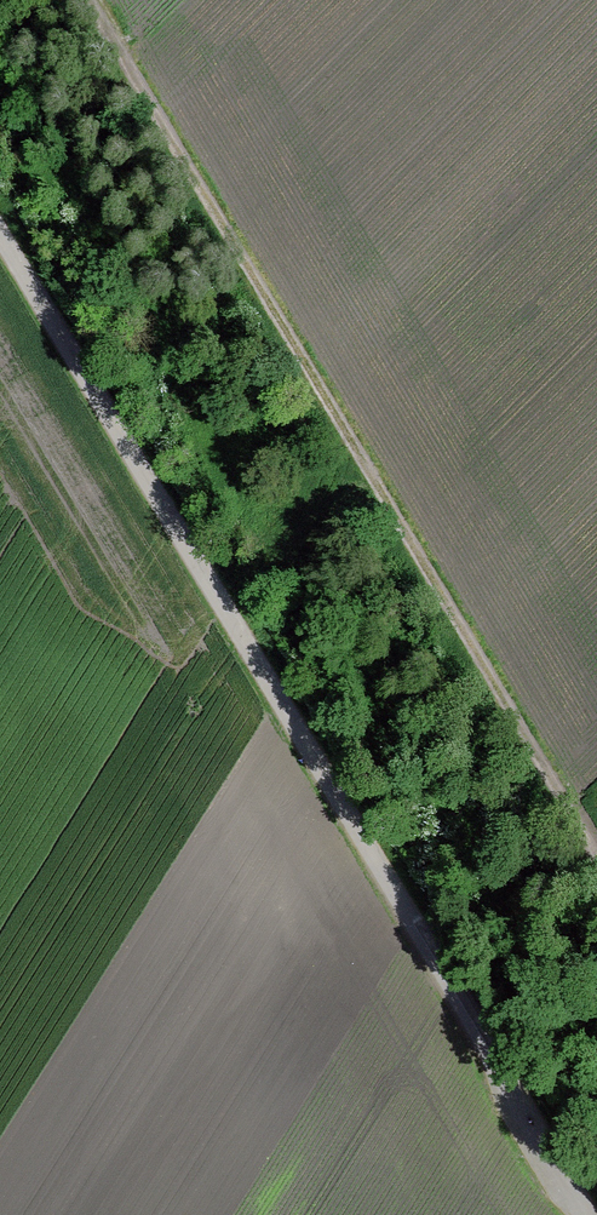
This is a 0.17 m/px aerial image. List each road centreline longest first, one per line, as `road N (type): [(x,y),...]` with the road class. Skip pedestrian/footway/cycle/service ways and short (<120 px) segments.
road 1 (track): [(0,232),(591,1214)]
road 2 (track): [(88,0),(596,857)]

